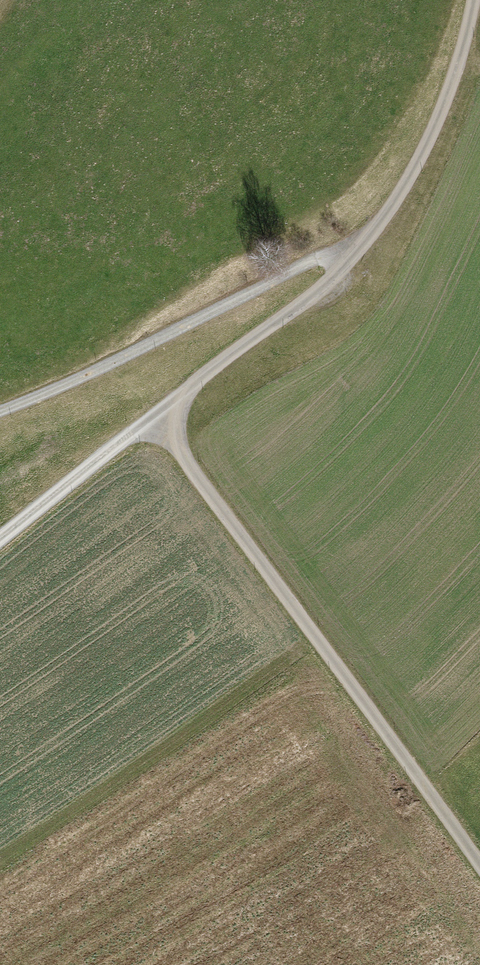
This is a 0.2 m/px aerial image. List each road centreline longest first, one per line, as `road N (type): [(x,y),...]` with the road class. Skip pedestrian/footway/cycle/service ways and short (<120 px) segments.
road 1 (track): [(479,866),(156,425)]
road 2 (track): [(471,0),(460,59),(384,220),(304,304),(186,392),(156,425)]
road 3 (track): [(0,412),(314,261),(340,271)]
road 4 (track): [(156,425),(96,461),(0,538)]

